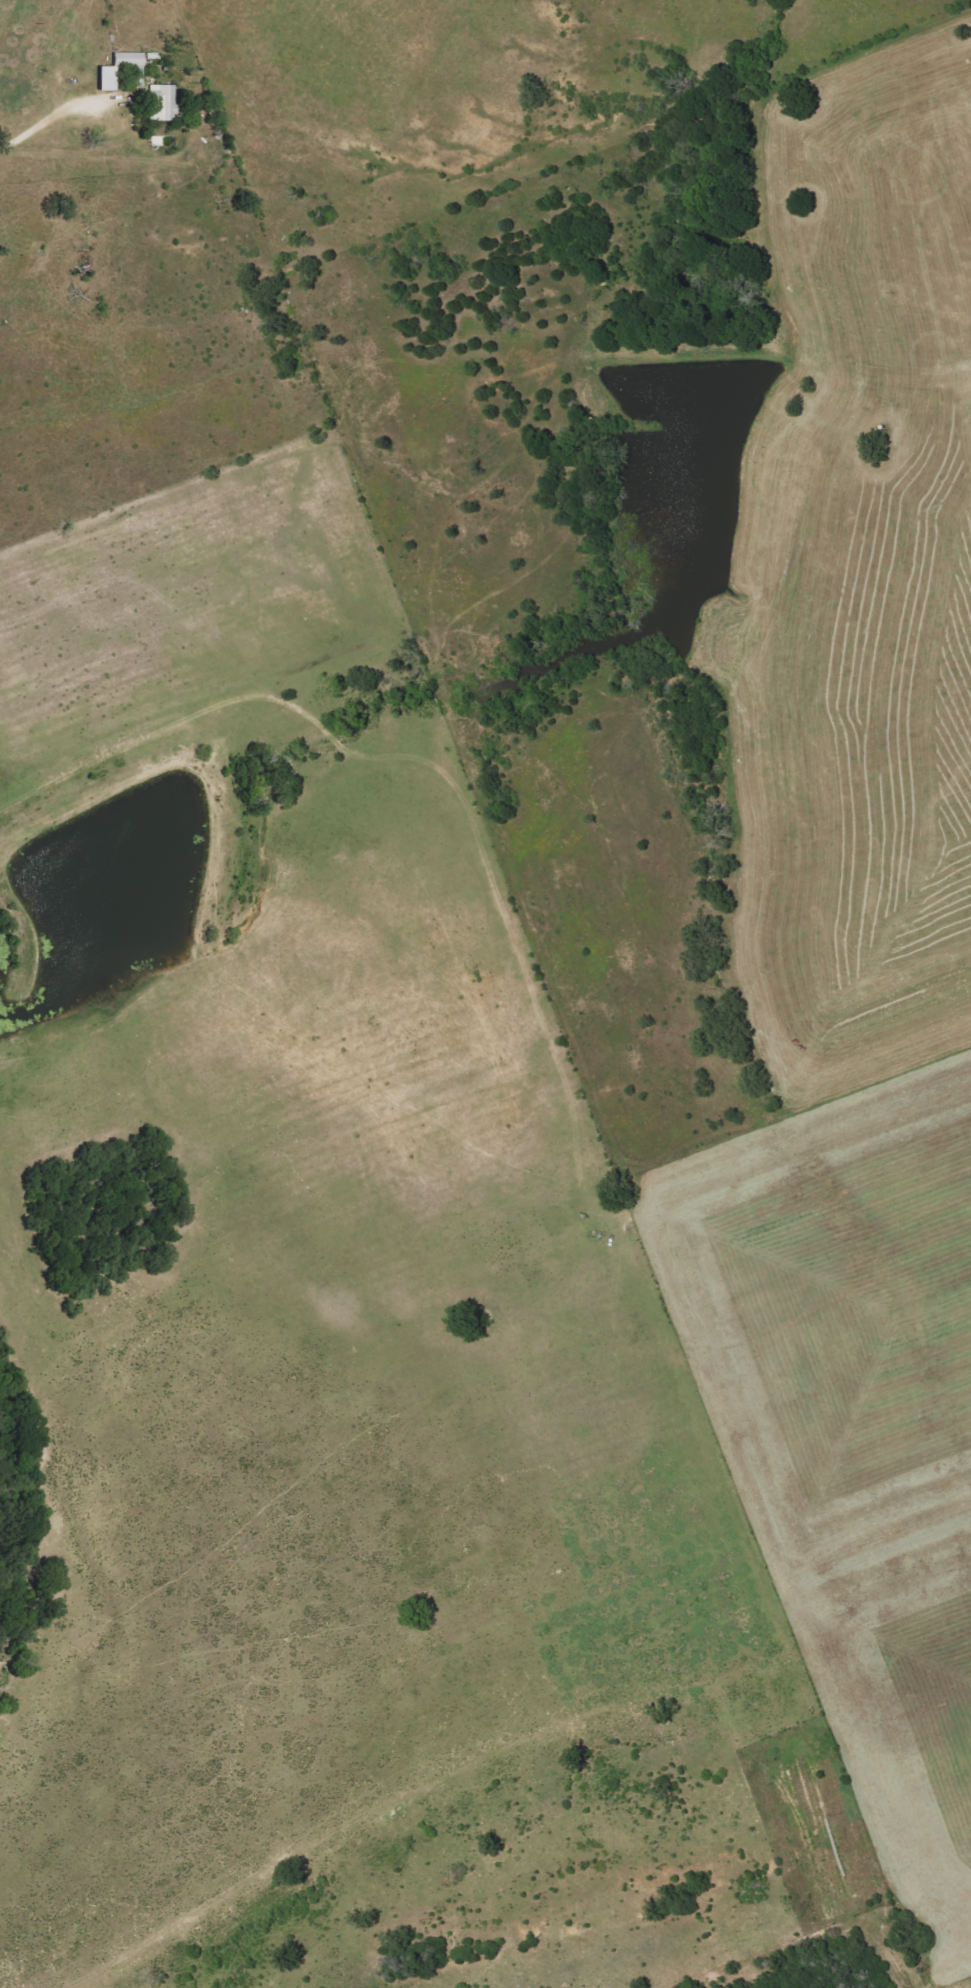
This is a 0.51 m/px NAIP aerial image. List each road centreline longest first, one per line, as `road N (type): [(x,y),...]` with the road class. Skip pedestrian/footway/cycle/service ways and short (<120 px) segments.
road 1 (track): [(111,100),(65,104),(0,144)]

